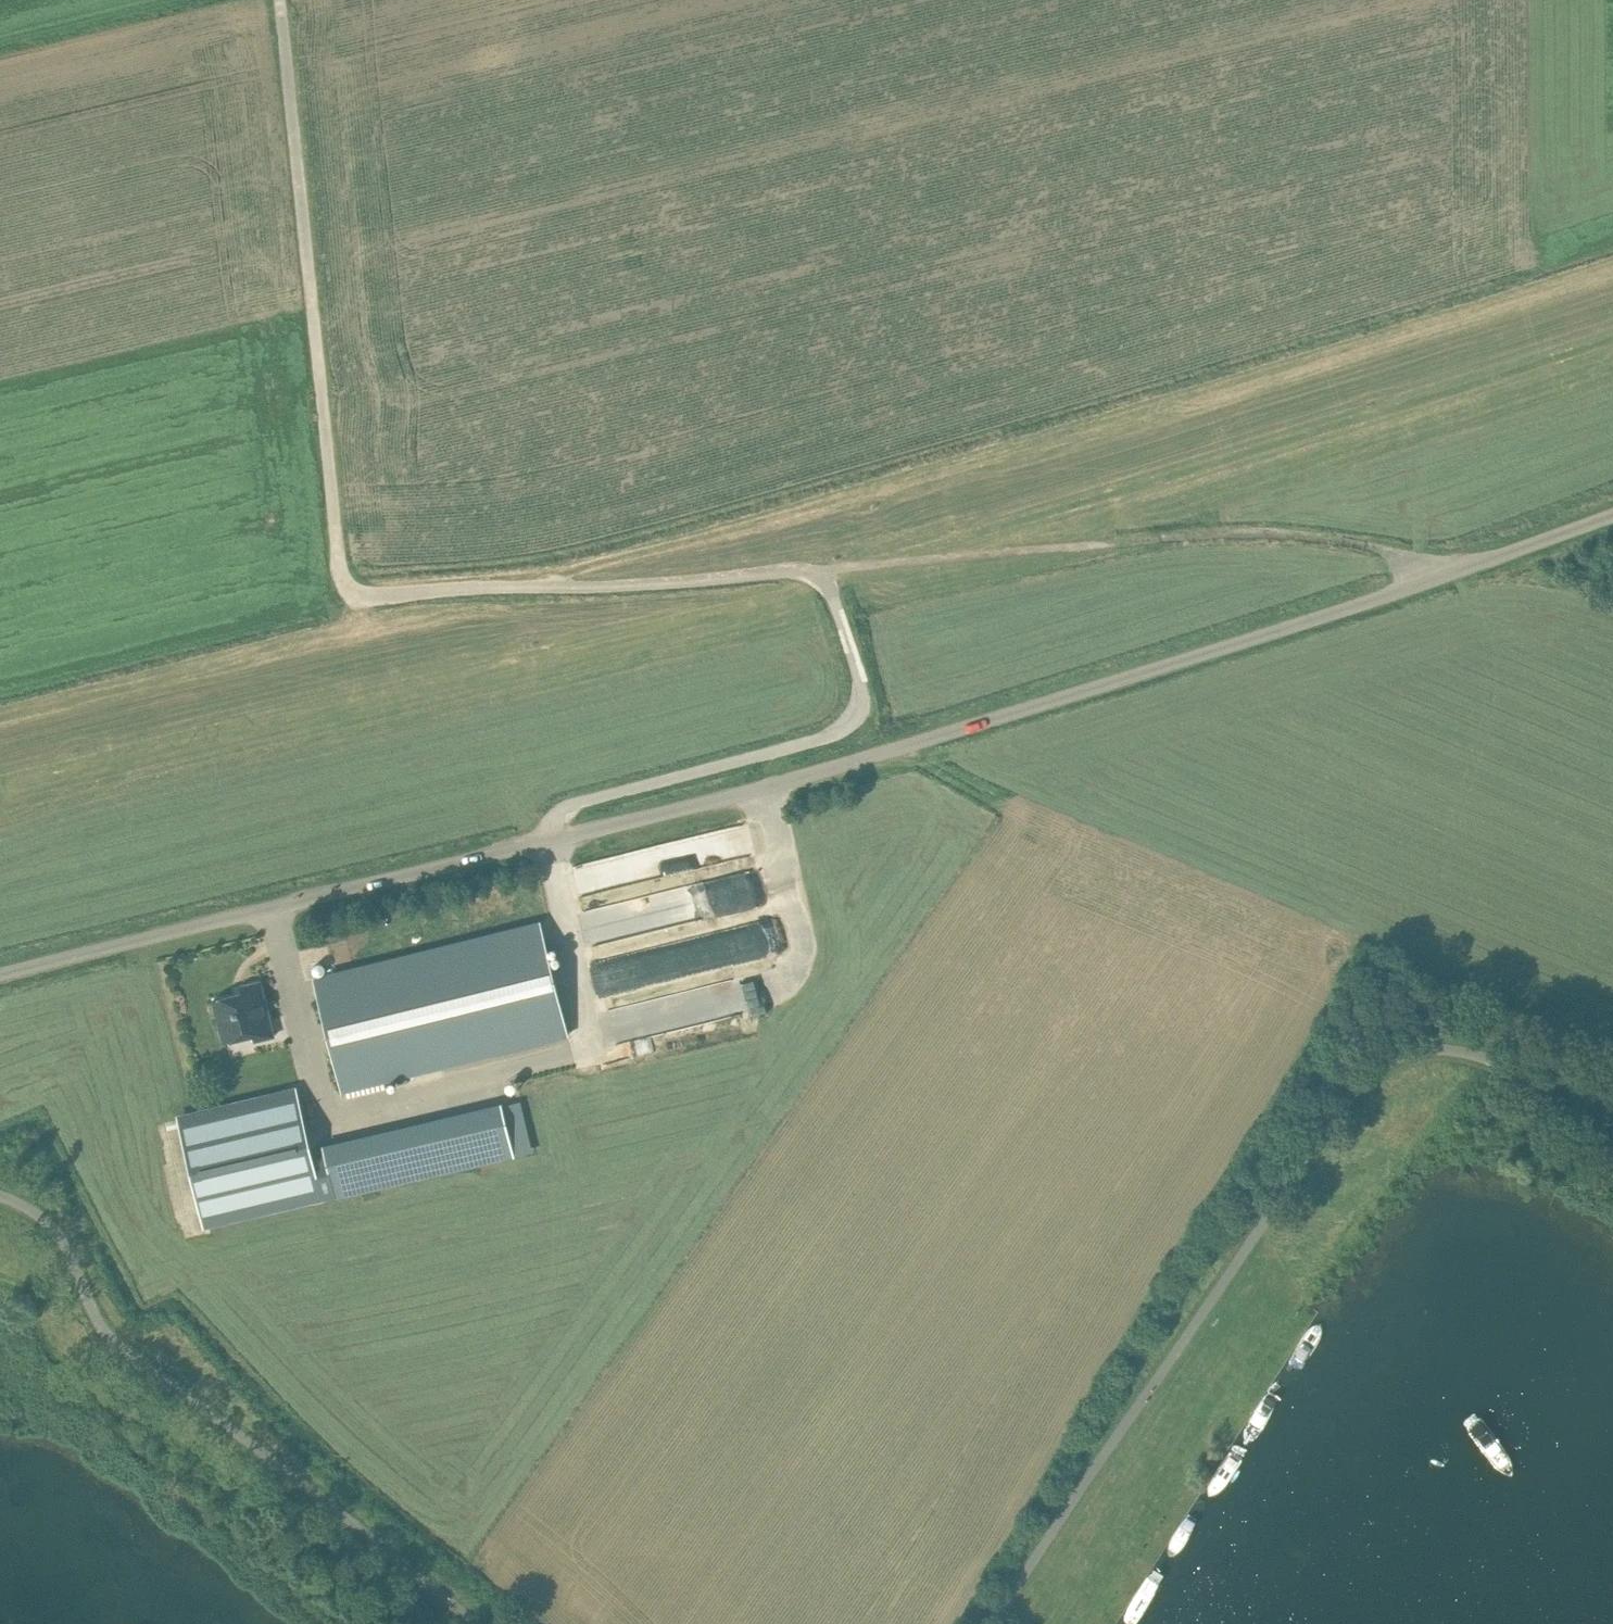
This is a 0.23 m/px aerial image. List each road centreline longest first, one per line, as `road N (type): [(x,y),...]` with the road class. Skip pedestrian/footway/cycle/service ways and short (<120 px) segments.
road 1 (unclassified): [(0,980),(770,789),(1344,613),(1612,520)]
road 2 (track): [(550,842),(572,808),(830,739),(859,715),(859,675),(829,585),(806,572),(363,599),(343,587),(281,0)]
road 3 (track): [(1430,584),(1385,553),(1248,539),(806,572)]

